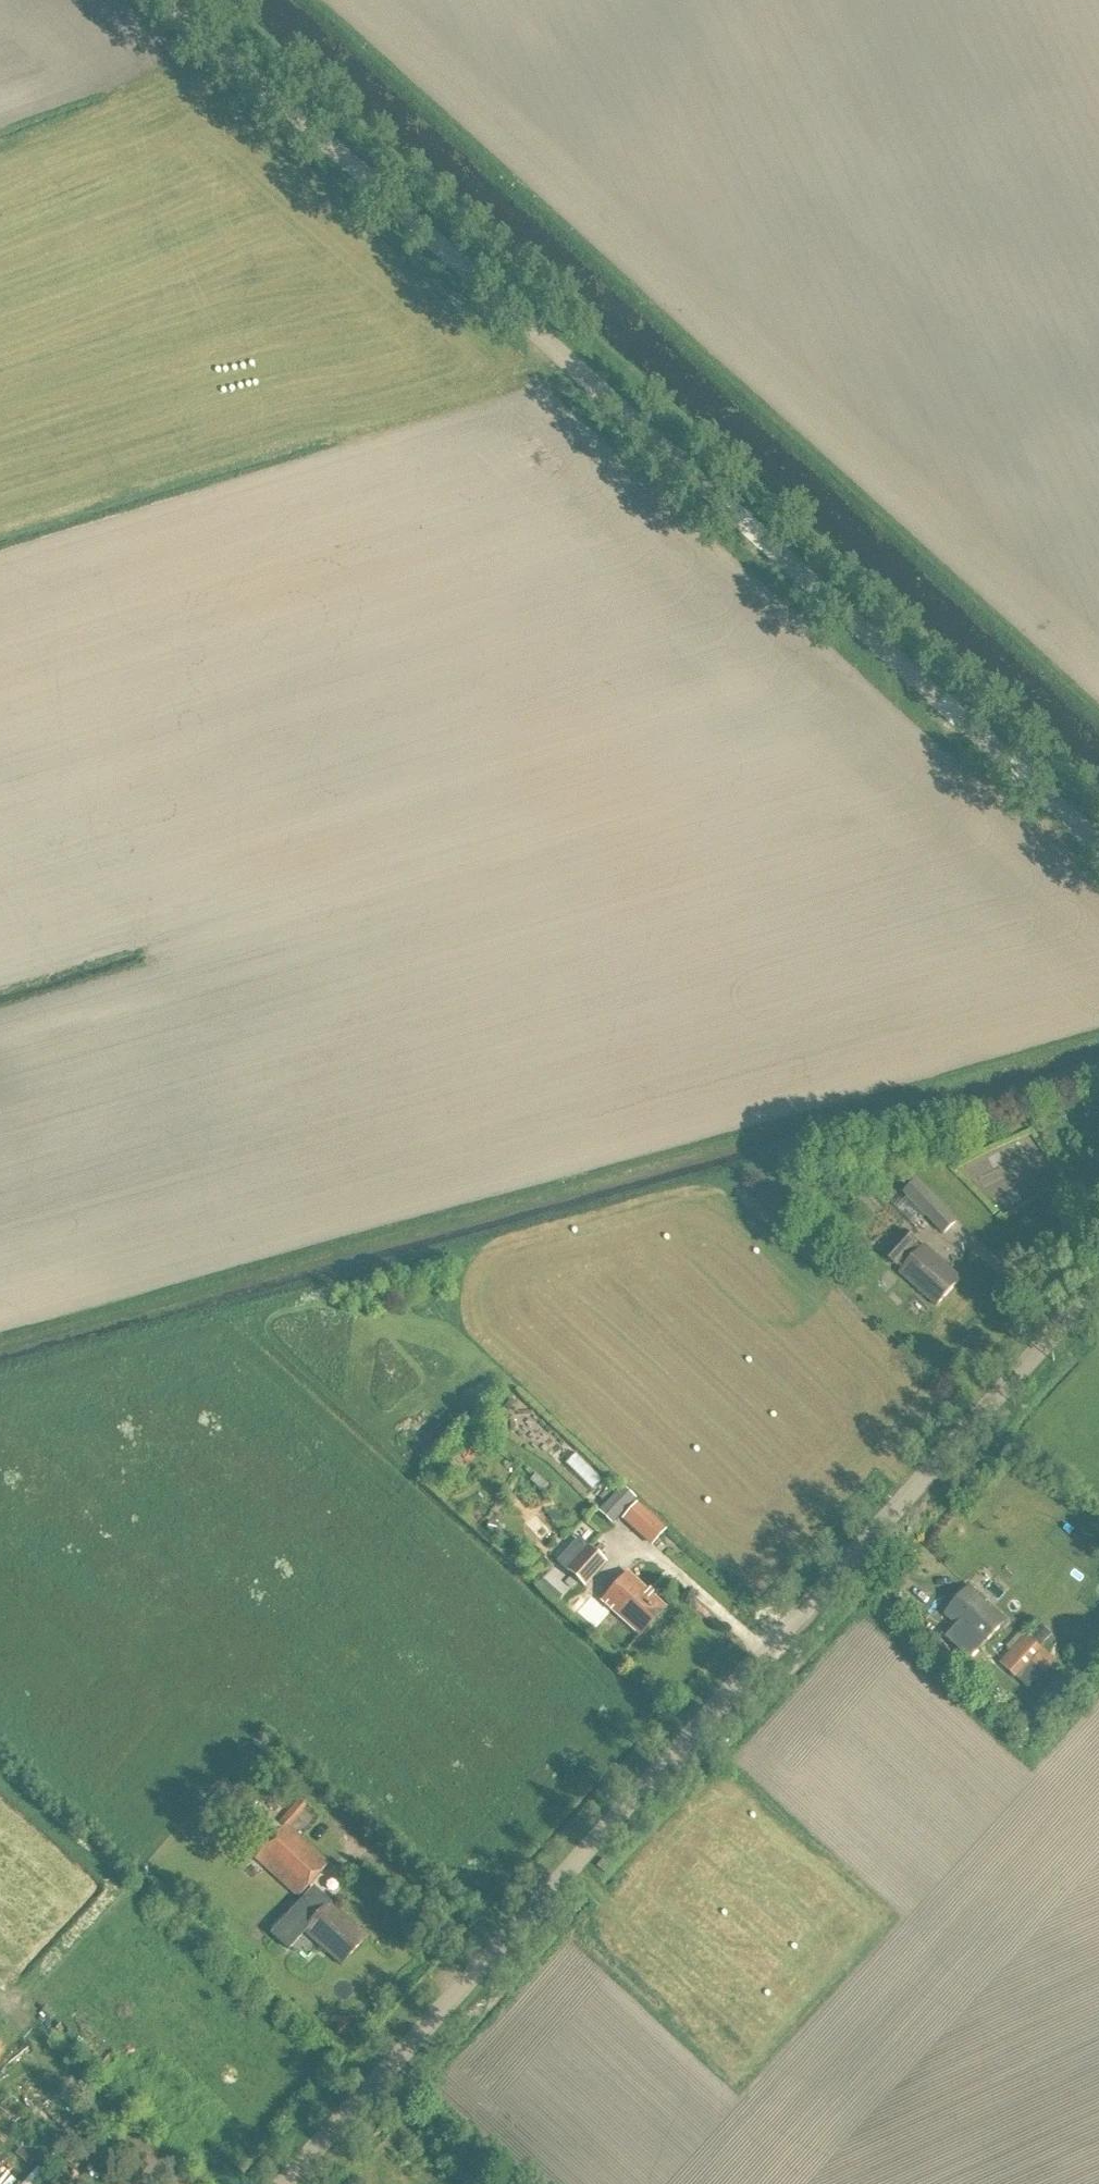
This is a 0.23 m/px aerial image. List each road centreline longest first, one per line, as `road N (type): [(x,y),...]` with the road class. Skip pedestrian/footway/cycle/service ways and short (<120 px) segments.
road 1 (residential): [(1098,844),(168,0)]
road 2 (residential): [(283,2183),(1098,1287)]

